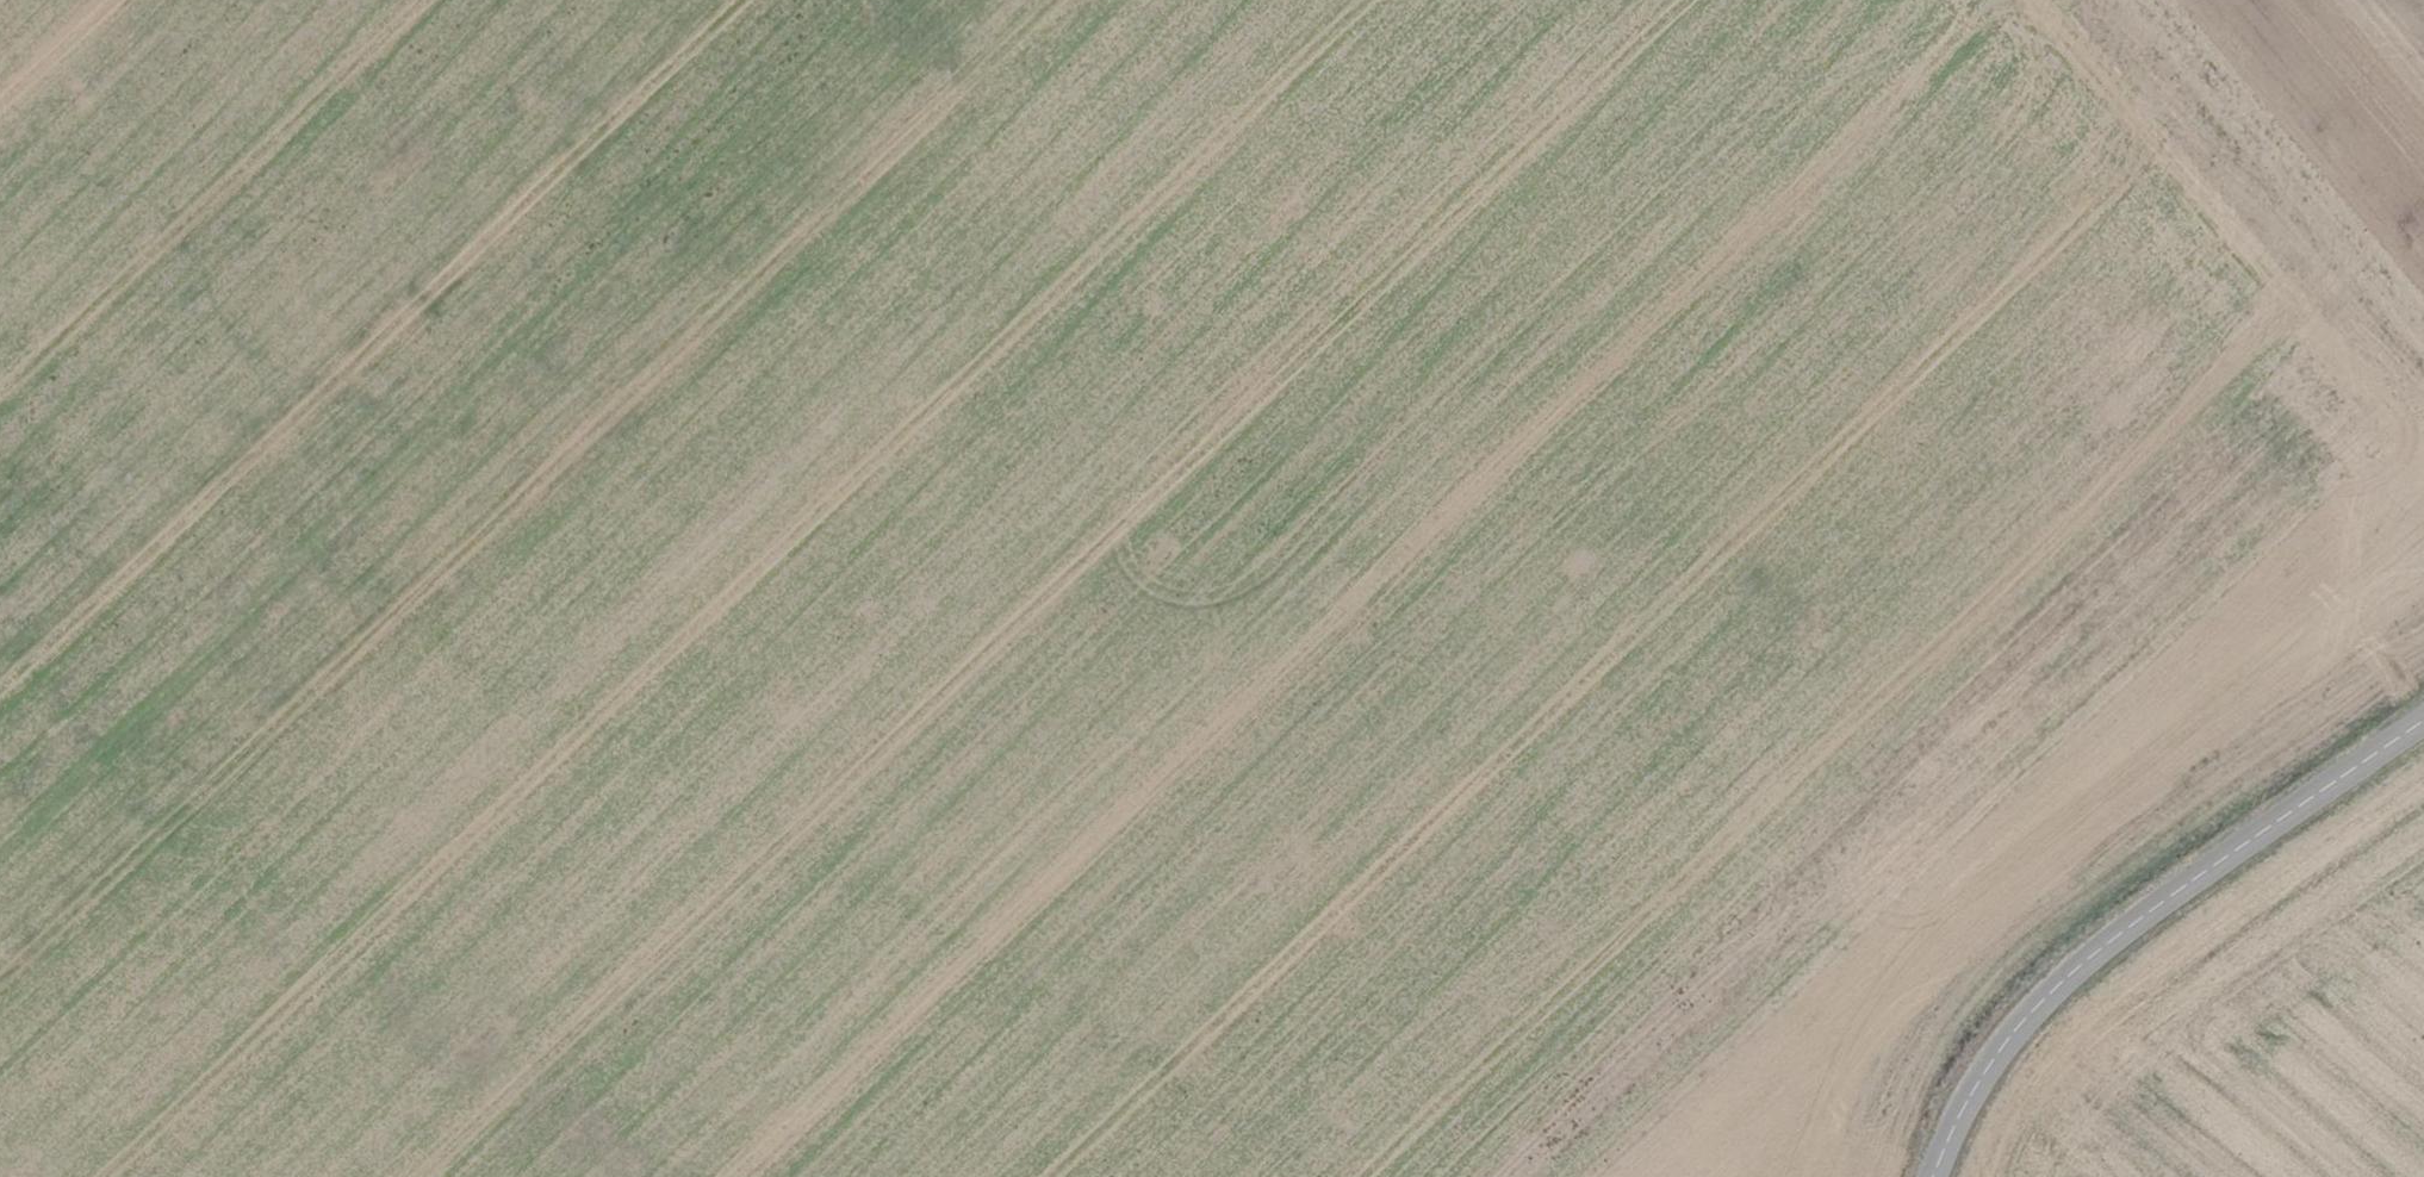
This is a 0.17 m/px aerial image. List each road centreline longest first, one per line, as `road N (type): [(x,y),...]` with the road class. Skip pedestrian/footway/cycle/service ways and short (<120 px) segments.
road 1 (tertiary): [(1933,1176),(1986,1066),(2058,986),(2423,720)]

